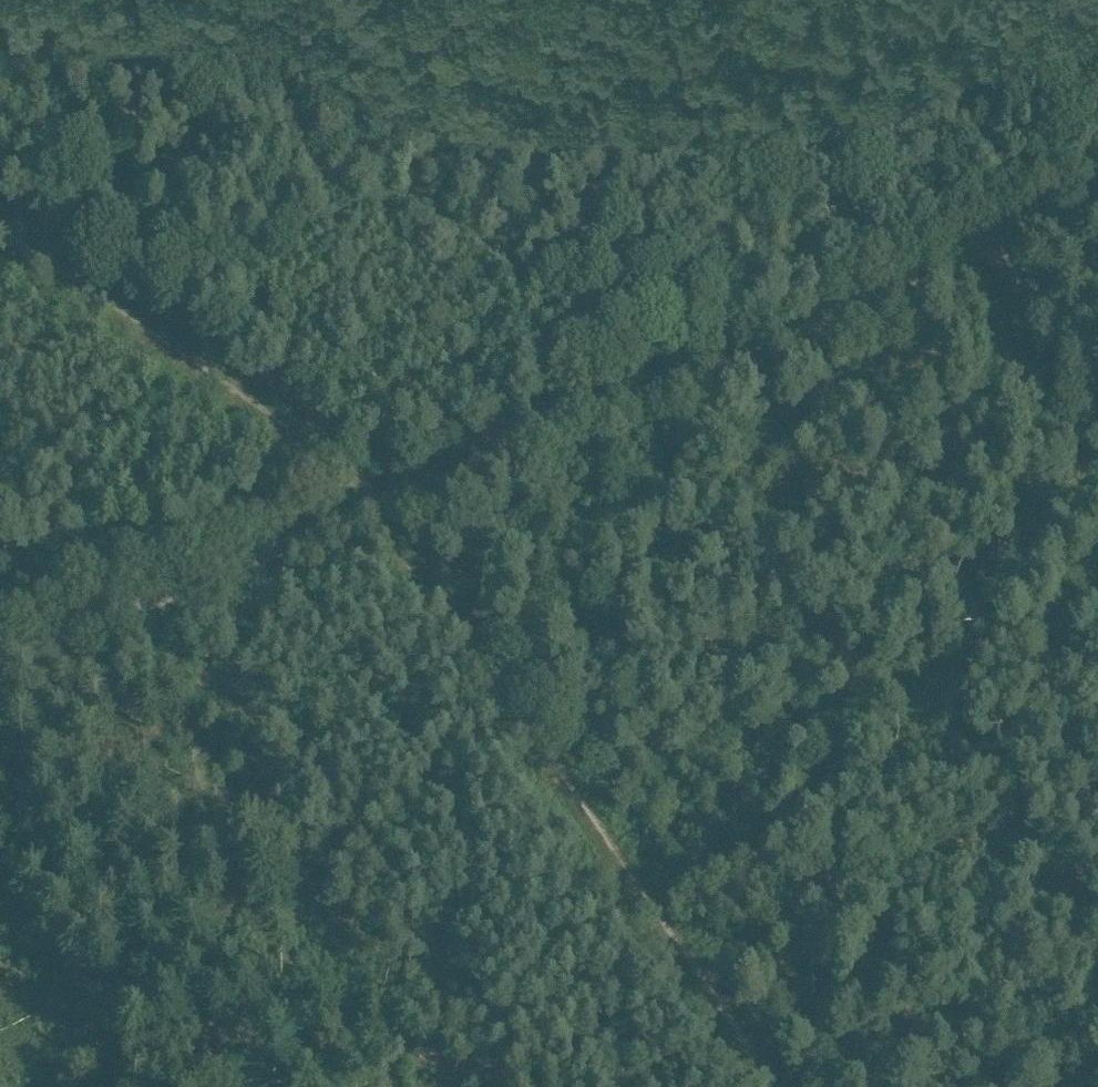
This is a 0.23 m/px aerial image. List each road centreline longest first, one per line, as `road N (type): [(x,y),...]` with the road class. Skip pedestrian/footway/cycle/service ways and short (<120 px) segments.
road 1 (track): [(0,667),(994,255)]
road 2 (track): [(764,1086),(366,478),(87,271)]
road 3 (track): [(1097,385),(1015,299),(994,255)]

